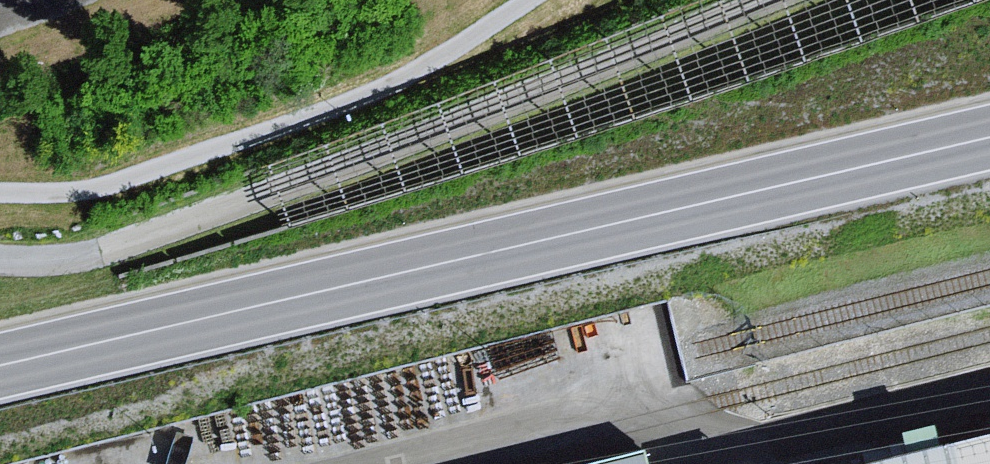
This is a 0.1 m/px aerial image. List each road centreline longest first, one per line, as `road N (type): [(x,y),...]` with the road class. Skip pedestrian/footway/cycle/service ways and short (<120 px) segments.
road 1 (primary): [(0,358),(989,135)]
road 2 (motorway): [(0,314),(779,0)]

